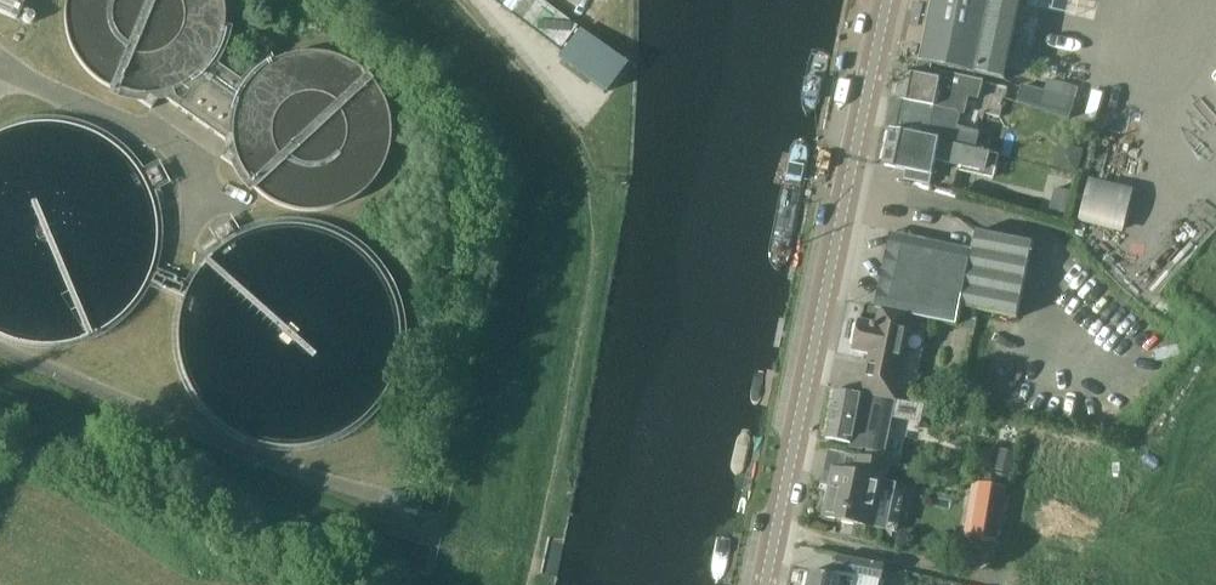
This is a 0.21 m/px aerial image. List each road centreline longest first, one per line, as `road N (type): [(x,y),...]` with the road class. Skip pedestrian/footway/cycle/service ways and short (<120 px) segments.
road 1 (tertiary): [(766,584),(887,0)]
road 2 (track): [(1002,584),(777,531)]

